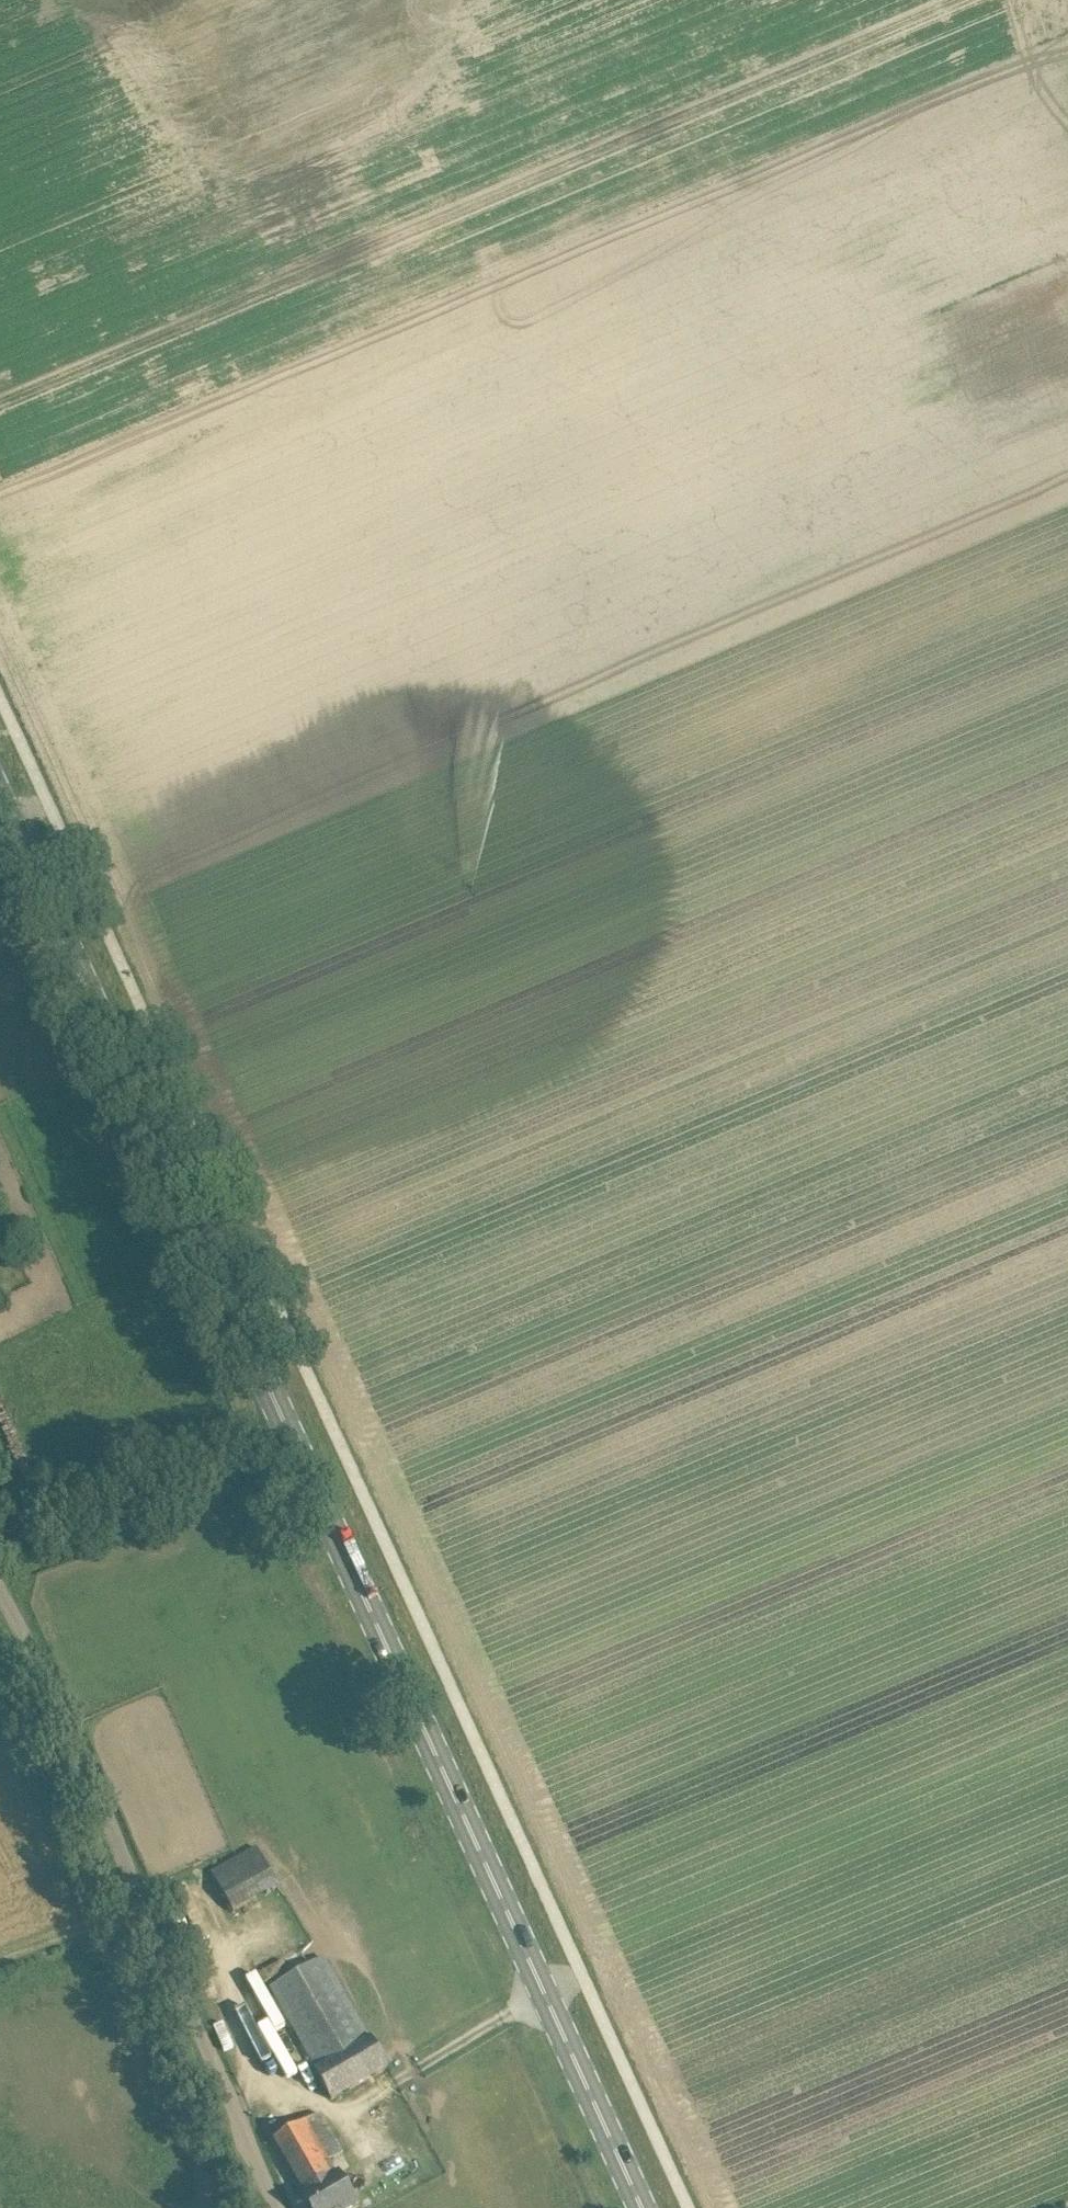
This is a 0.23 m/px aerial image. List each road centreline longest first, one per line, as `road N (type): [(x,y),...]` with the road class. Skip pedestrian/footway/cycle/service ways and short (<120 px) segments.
road 1 (primary): [(639,2207),(0,804)]
road 2 (track): [(0,1609),(263,2207)]
road 3 (track): [(0,1969),(137,1915)]

